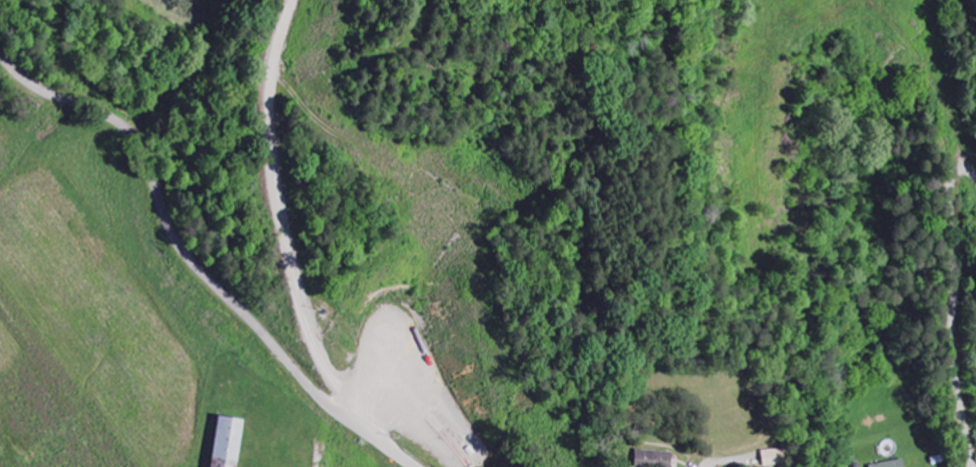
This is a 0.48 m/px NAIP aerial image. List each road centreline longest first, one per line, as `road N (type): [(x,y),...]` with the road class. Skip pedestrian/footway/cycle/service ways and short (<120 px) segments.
road 1 (residential): [(421,466),(331,407),(205,276),(176,239),(148,155),(122,123),(38,86),(0,54)]

